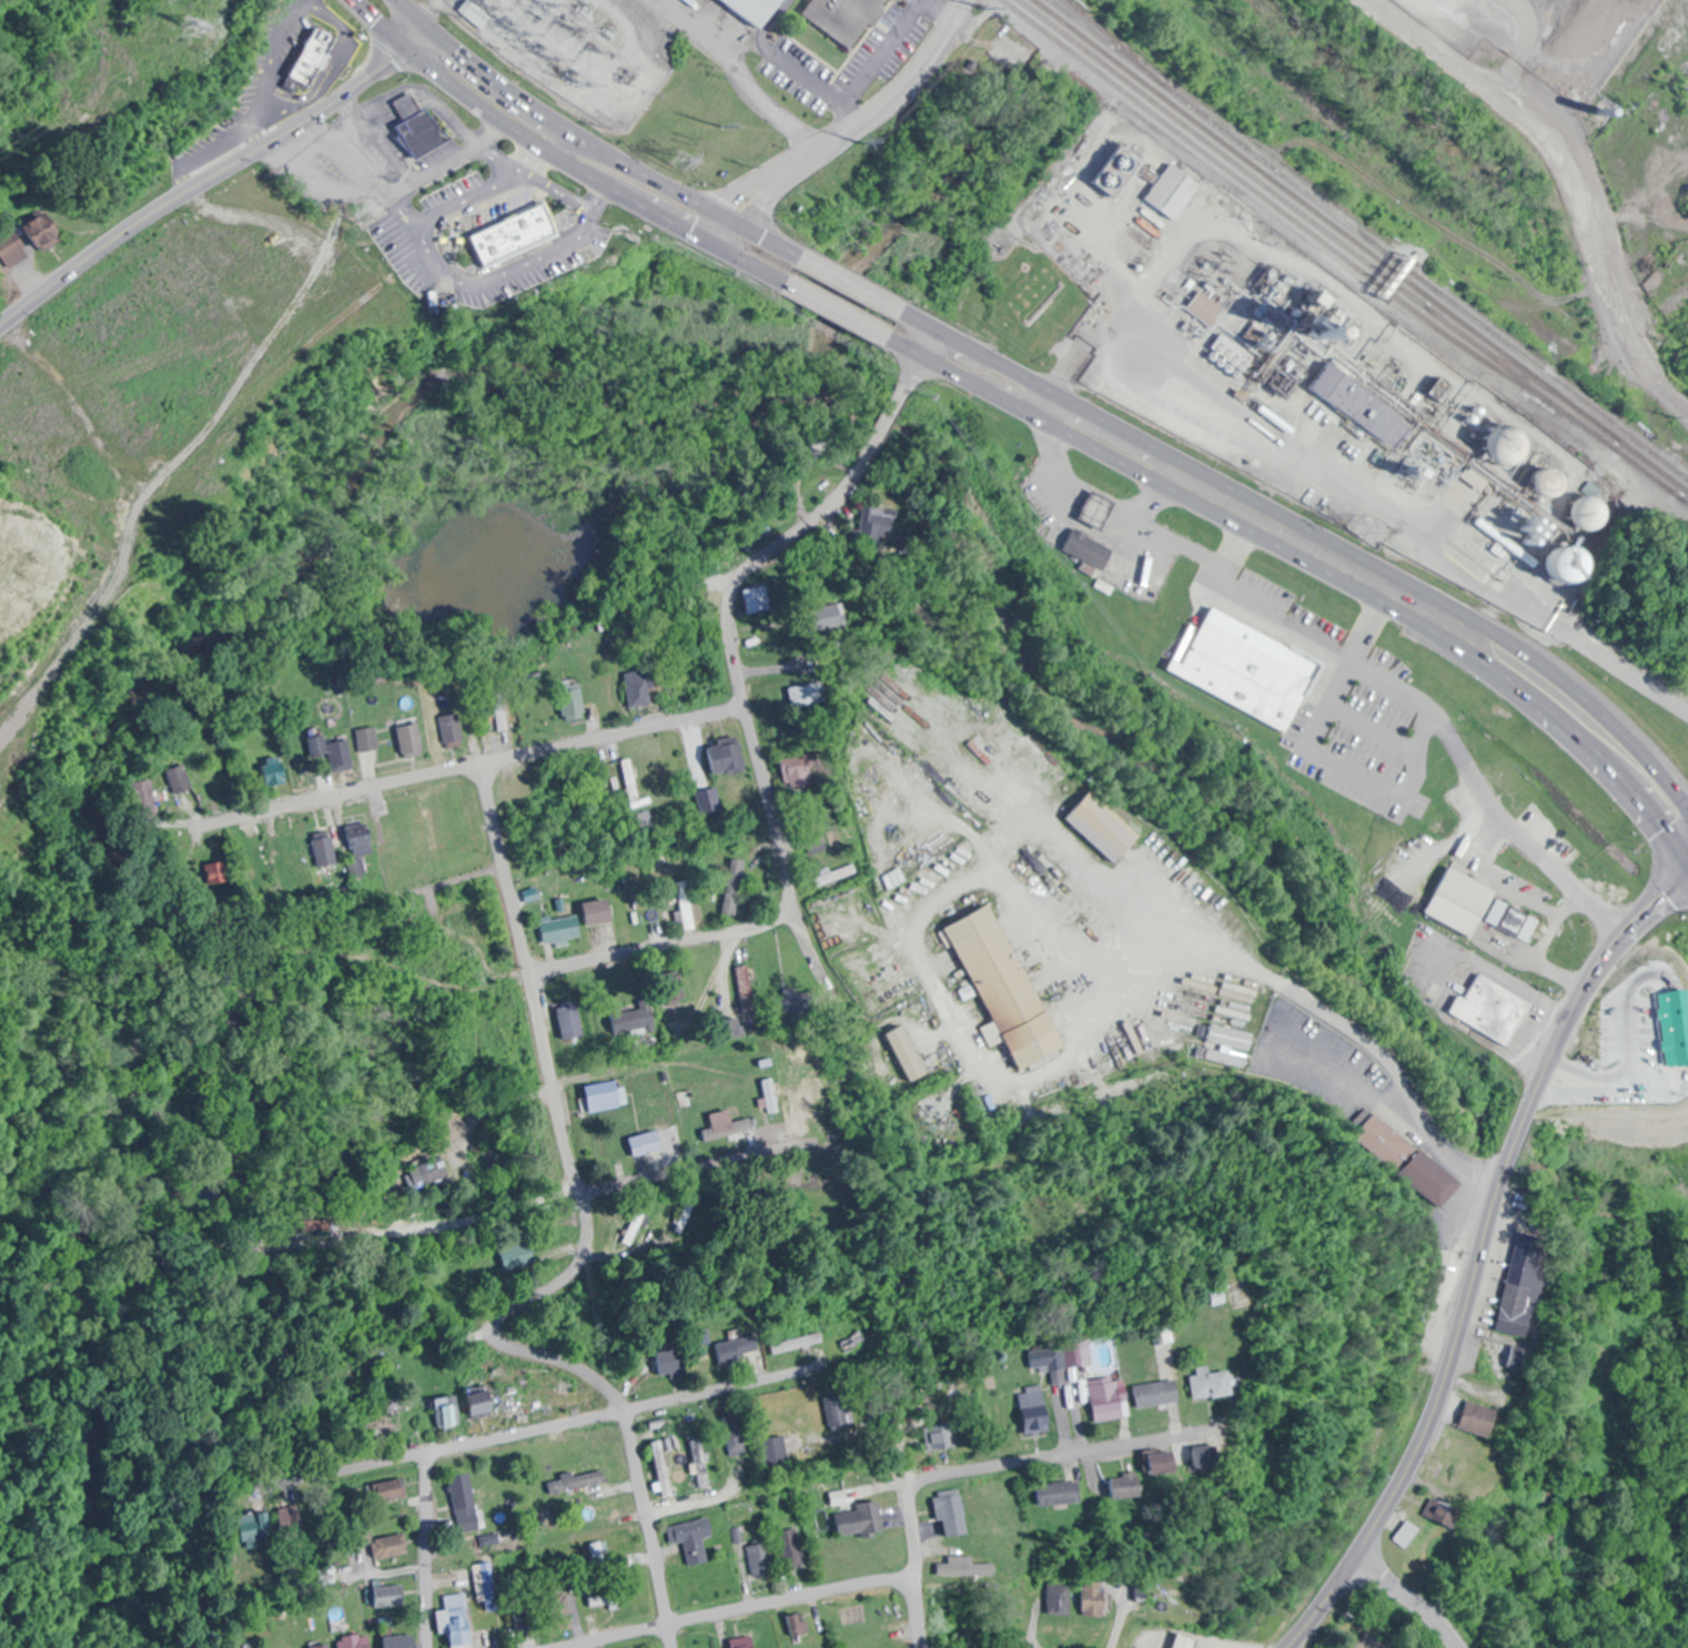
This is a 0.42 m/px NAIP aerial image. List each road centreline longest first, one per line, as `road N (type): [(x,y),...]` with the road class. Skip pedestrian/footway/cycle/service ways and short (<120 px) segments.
road 1 (primary): [(403,48),(594,182),(1483,666),(1604,765),(1687,867)]
road 2 (primary): [(1687,805),(1595,704),(1486,624),(683,192),(532,101),(431,26)]
road 3 (residential): [(481,764),(586,1224),(573,1272),(501,1320),(497,1333),(506,1346),(600,1384),(625,1416),(676,1647)]
road 4 (secondary): [(1687,875),(1623,932),(1571,1012),(1513,1142),(1455,1344),(1414,1453),(1352,1560),(1284,1647)]
road 5 (residential): [(934,326),(872,443),(831,499),(734,580),(729,599),(742,709),(785,881),(782,983)]
road 6 (residential): [(825,1365),(263,1486)]
road 7 (residential): [(193,827),(742,709)]
road 8 (secondary): [(431,26),(315,112),(131,225),(0,324)]
road 9 (residential): [(1360,0),(1559,165),(1640,365),(1664,397)]
road 10 (residential): [(815,1136),(578,1190),(316,1230)]
road 11 (residential): [(293,1030),(756,927),(780,911)]
road 12 (residential): [(667,223),(727,215),(847,132),(917,71),(963,0)]
road 13 (residential): [(571,1647),(913,1577)]
road 14 (residential): [(1209,1428),(921,1483)]
road 15 (residential): [(429,1449),(432,1647)]
road 16 (residential): [(923,1647),(909,1515),(921,1483)]
road 17 (residential): [(921,1483),(825,1365)]
road 18 (residential): [(1352,1560),(1409,1600),(1453,1647)]

